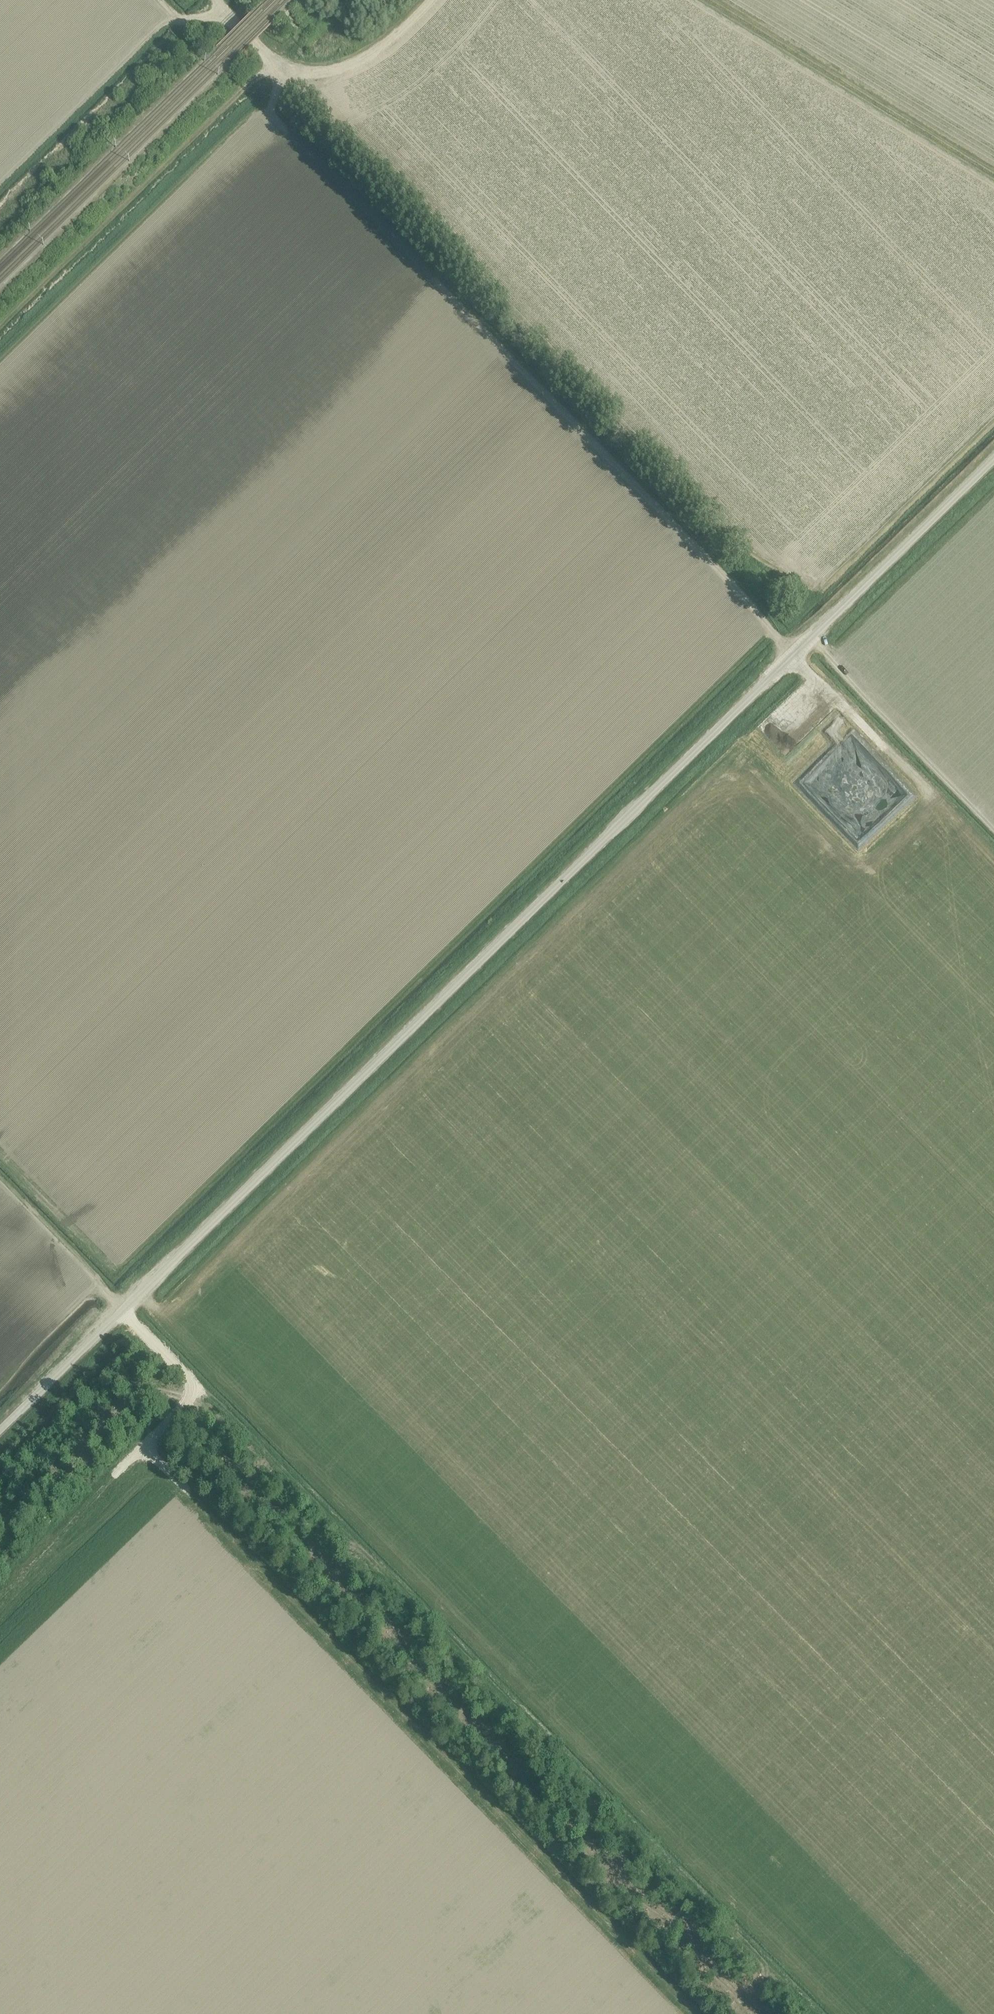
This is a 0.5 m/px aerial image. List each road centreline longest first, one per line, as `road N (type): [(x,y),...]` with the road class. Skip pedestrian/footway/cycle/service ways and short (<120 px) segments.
road 1 (tertiary): [(0,1428),(993,458)]
road 2 (track): [(272,61),(0,326)]
road 3 (track): [(216,0),(272,61),(309,74),(360,61),(429,0)]

